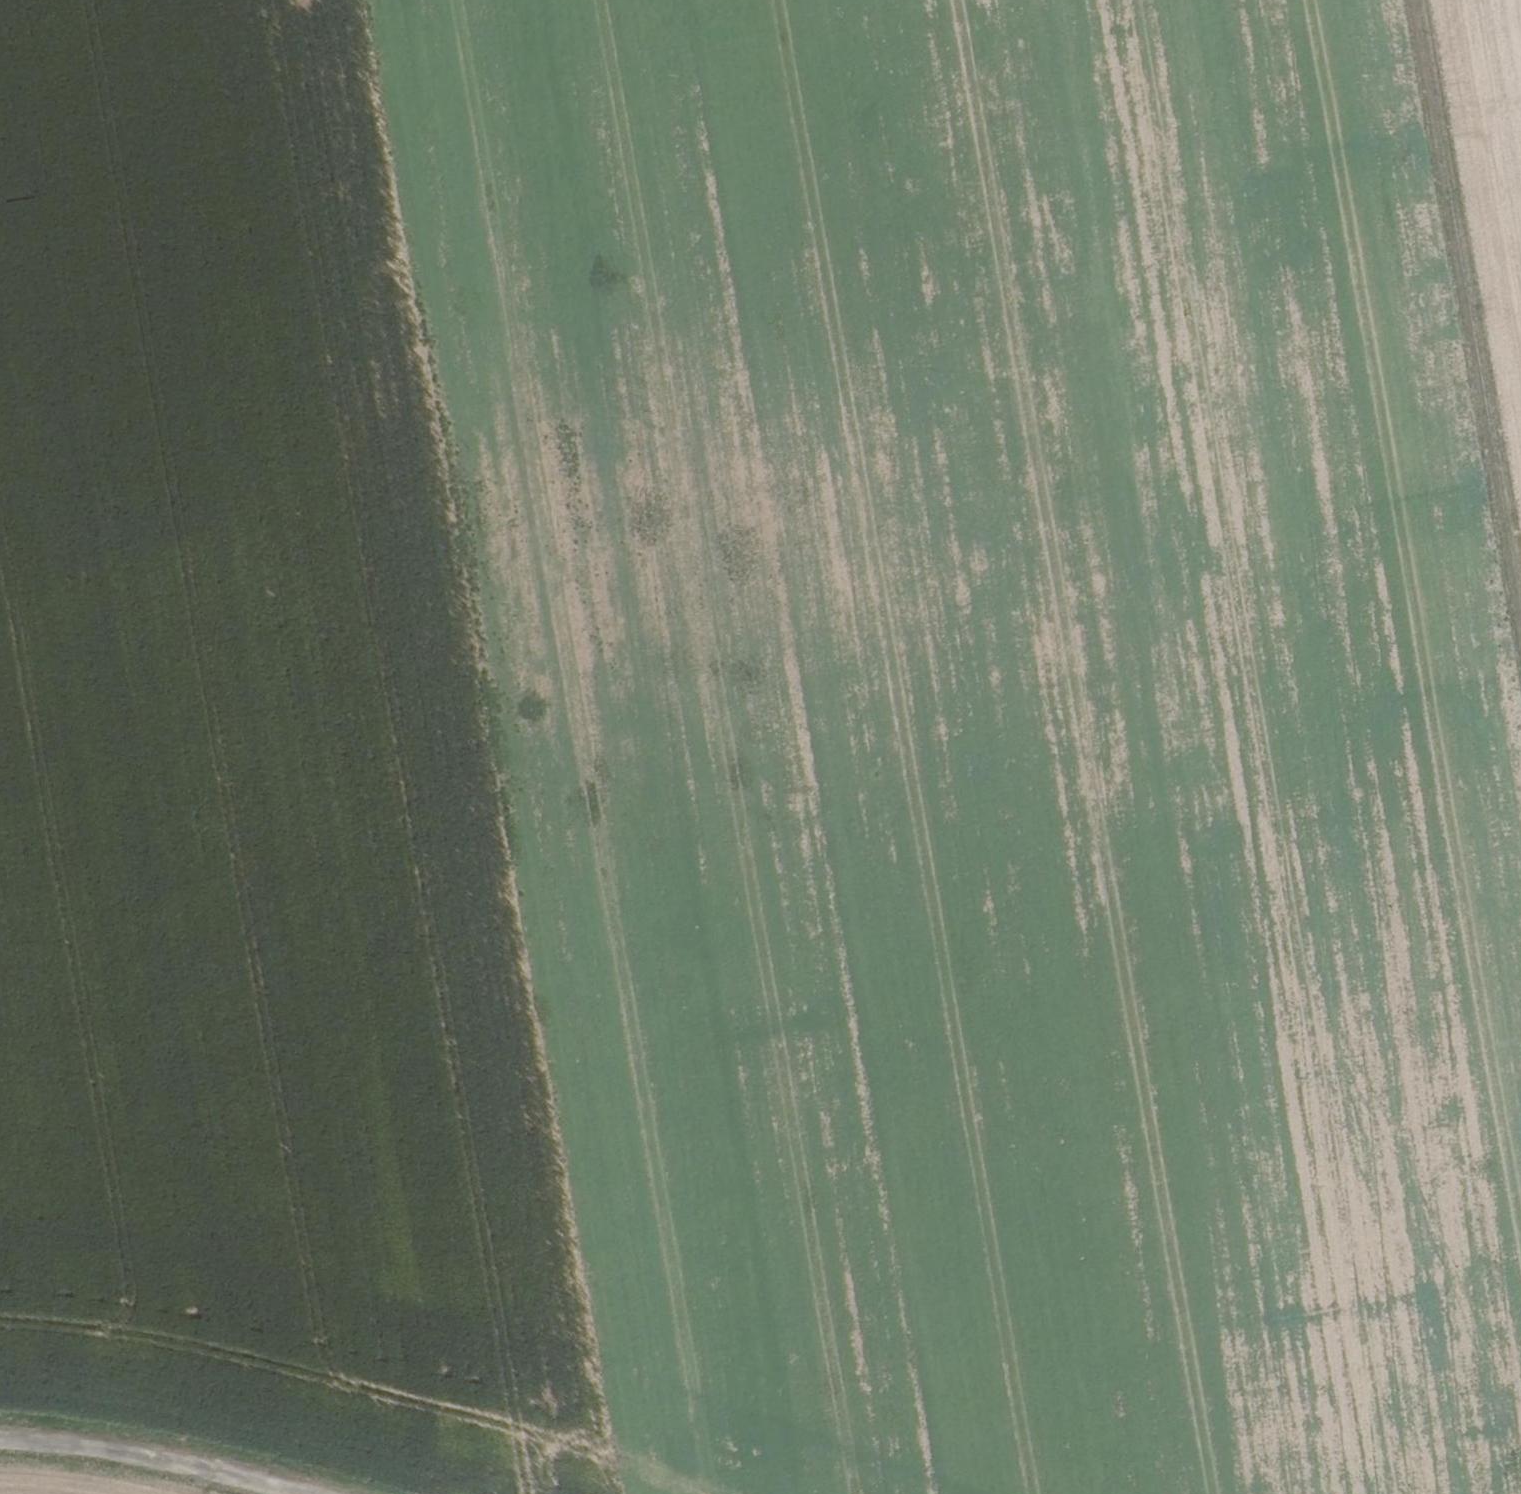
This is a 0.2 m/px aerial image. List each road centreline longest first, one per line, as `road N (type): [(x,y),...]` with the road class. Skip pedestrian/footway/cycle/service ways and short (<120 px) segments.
road 1 (track): [(302,1493),(0,1441)]

